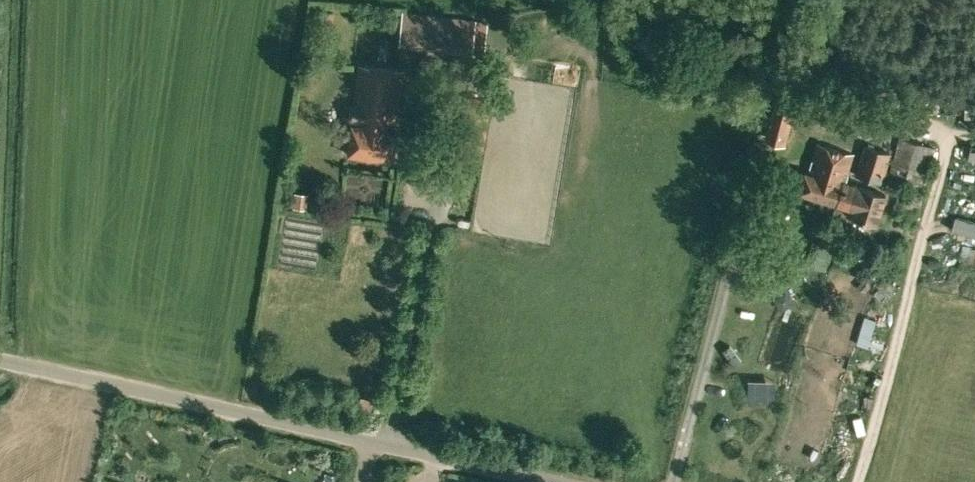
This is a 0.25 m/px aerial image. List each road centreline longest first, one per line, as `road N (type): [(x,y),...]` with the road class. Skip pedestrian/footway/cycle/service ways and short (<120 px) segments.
road 1 (unclassified): [(563,481),(0,360)]
road 2 (track): [(951,137),(858,481)]

